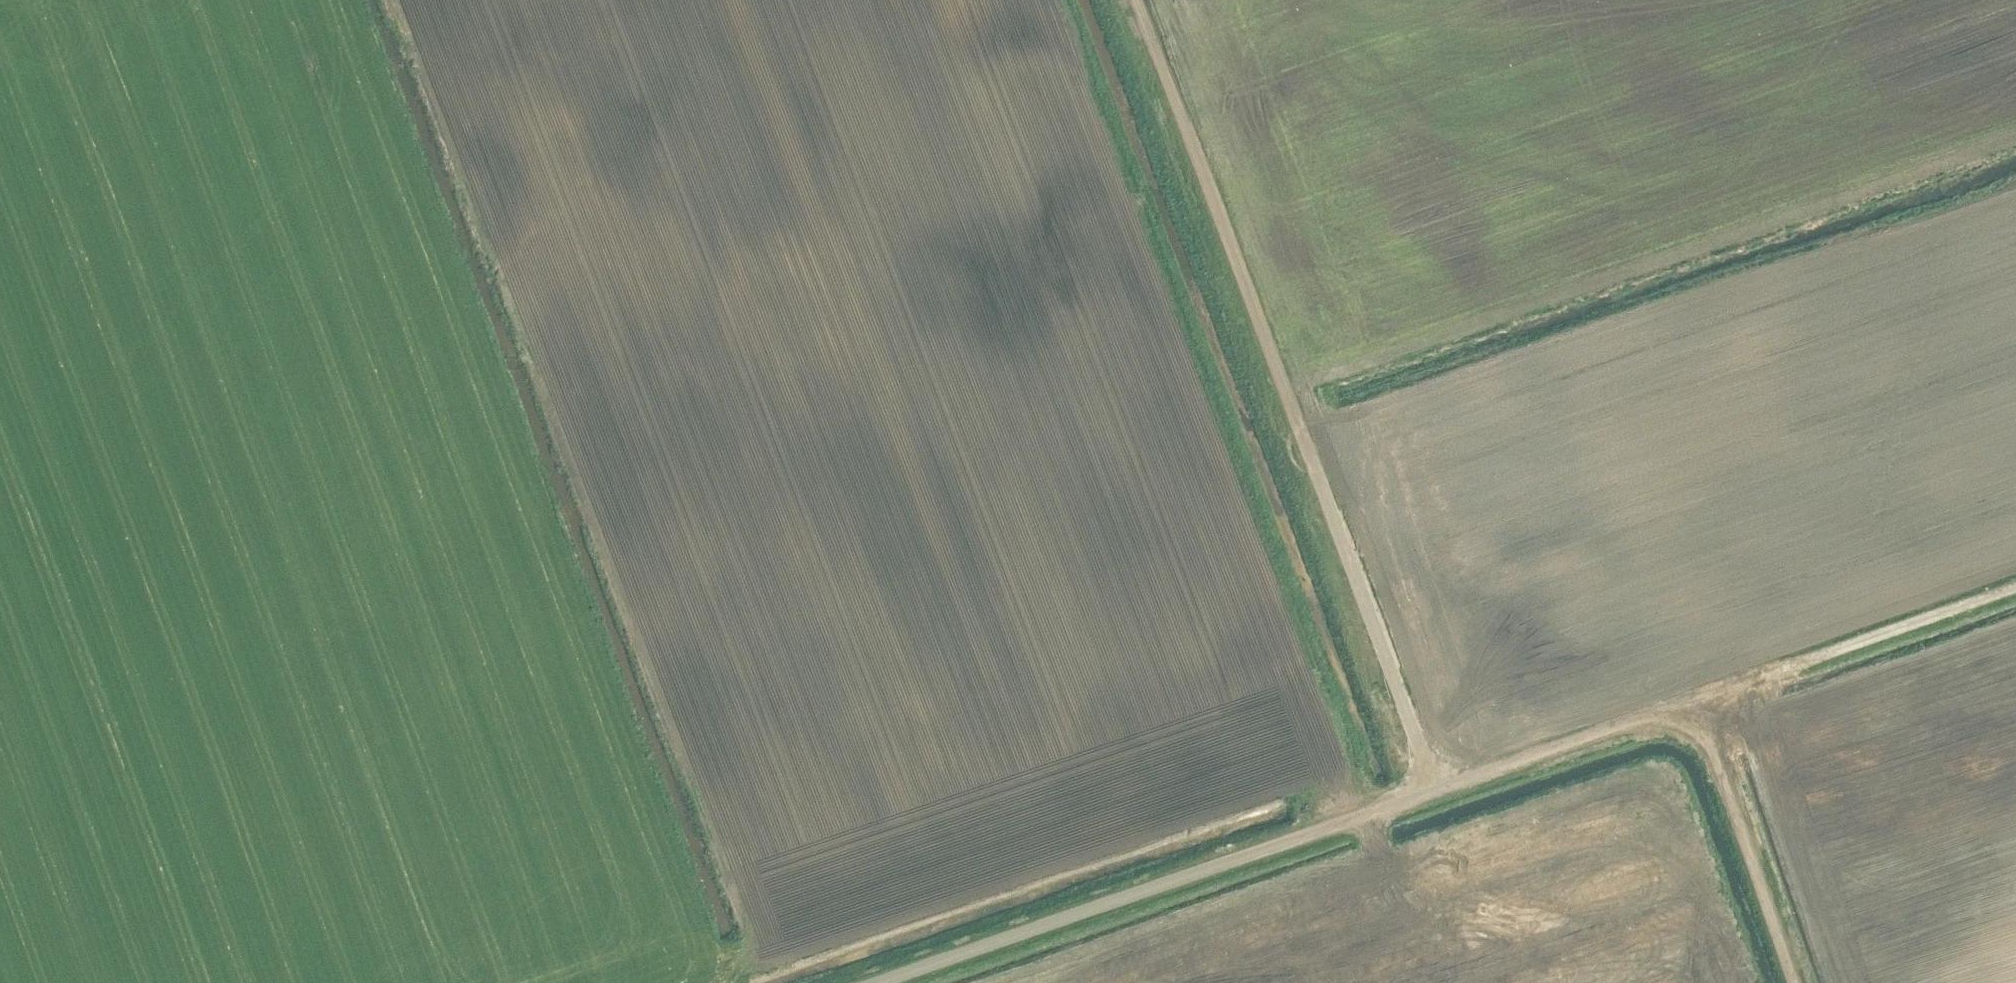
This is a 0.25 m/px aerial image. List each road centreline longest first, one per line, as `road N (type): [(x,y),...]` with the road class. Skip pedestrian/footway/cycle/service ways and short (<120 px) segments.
road 1 (unclassified): [(872,982),(2015,584)]
road 2 (track): [(1110,0),(1166,129),(1404,799)]

